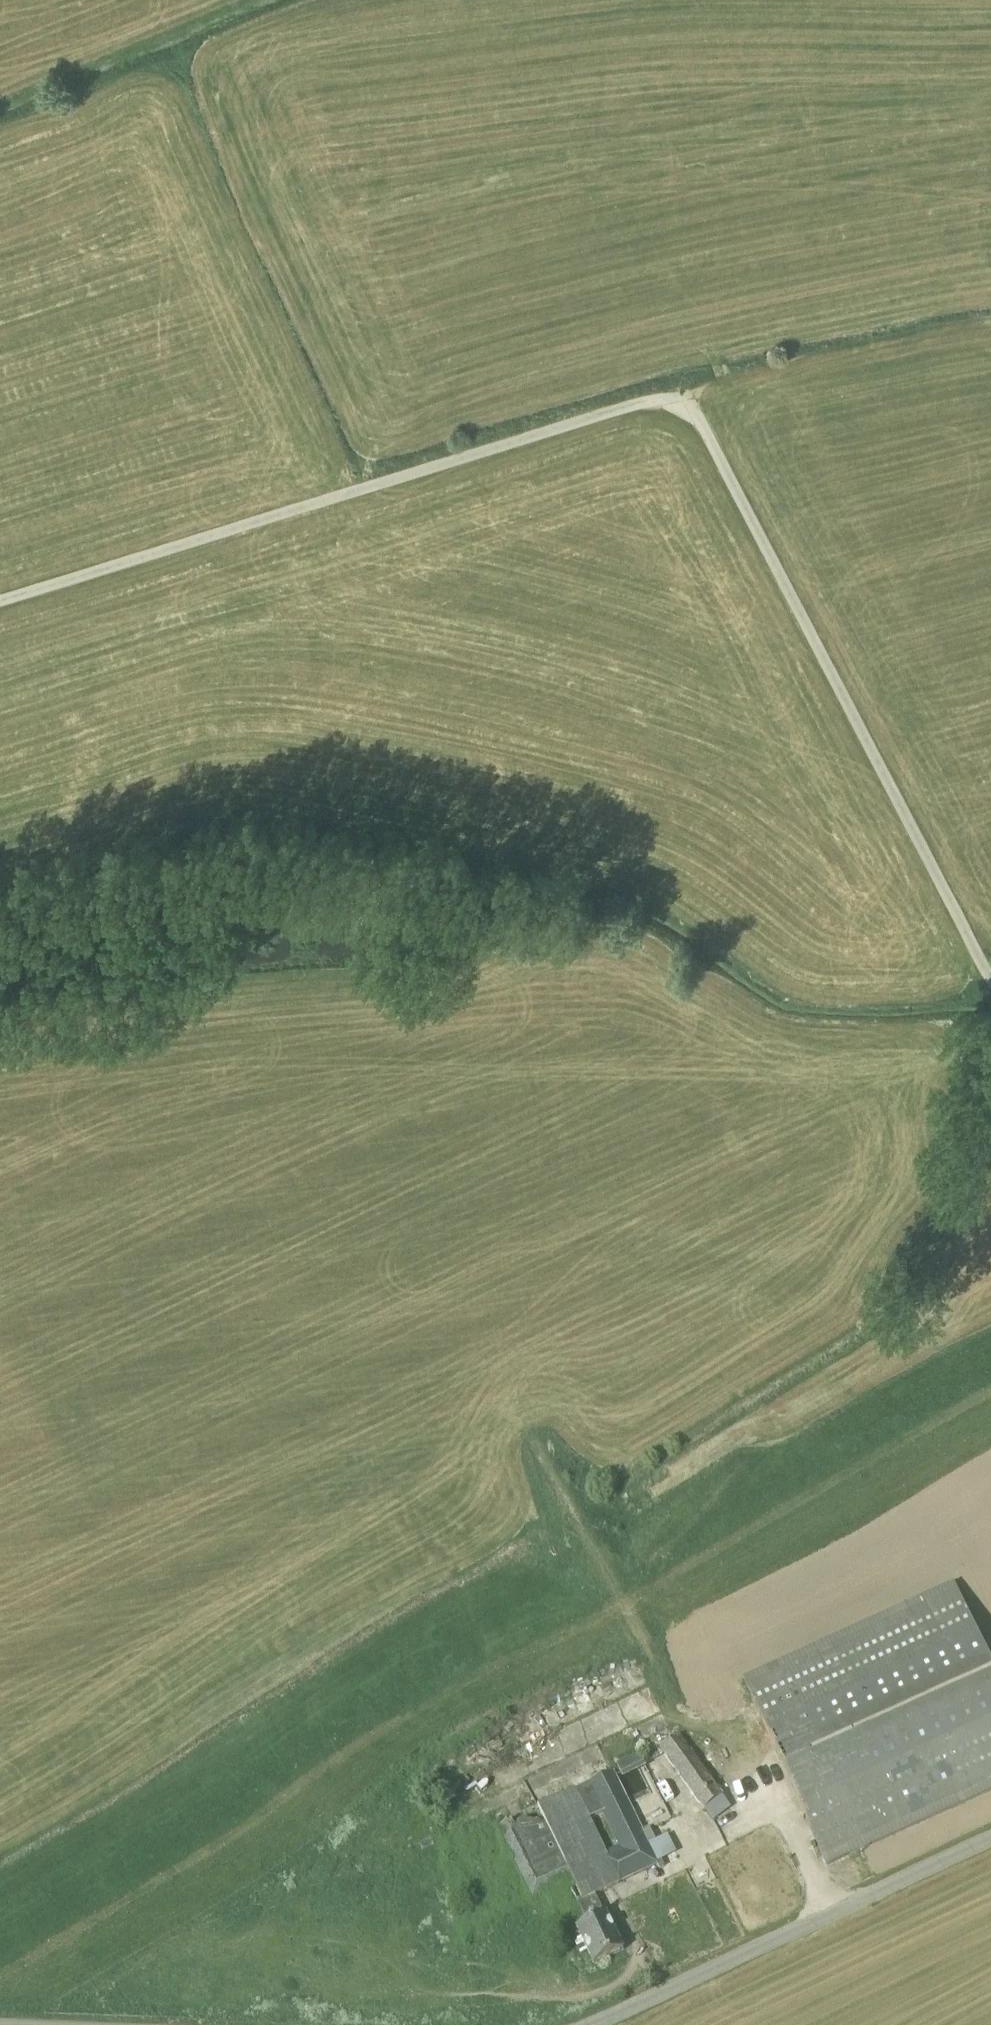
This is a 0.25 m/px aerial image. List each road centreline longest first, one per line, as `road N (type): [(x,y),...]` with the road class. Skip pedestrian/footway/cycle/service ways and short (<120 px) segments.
road 1 (unclassified): [(990,974),(693,426),(671,404),(644,400),(0,598)]
road 2 (unclassified): [(595,2024),(990,1842)]

